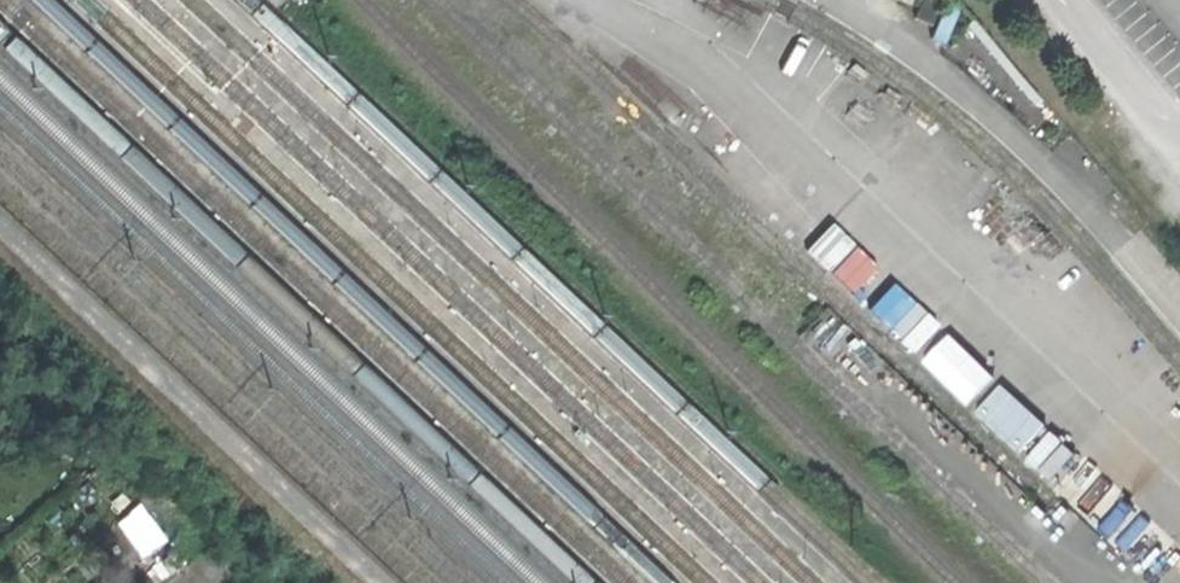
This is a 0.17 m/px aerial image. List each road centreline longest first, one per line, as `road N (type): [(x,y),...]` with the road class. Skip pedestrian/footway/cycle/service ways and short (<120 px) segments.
road 1 (track): [(382,582),(0,224)]
road 2 (unclassified): [(1179,141),(1067,0)]

